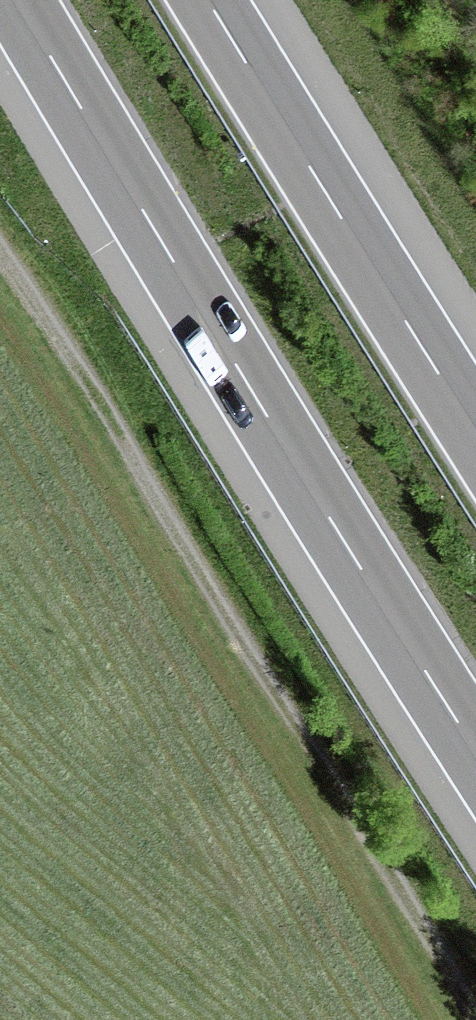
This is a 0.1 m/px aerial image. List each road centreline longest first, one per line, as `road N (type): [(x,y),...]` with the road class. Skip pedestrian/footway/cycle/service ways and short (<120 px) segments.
road 1 (track): [(0,250),(475,1018)]
road 2 (motorway): [(17,0),(475,751)]
road 3 (motorway): [(475,433),(207,0)]

